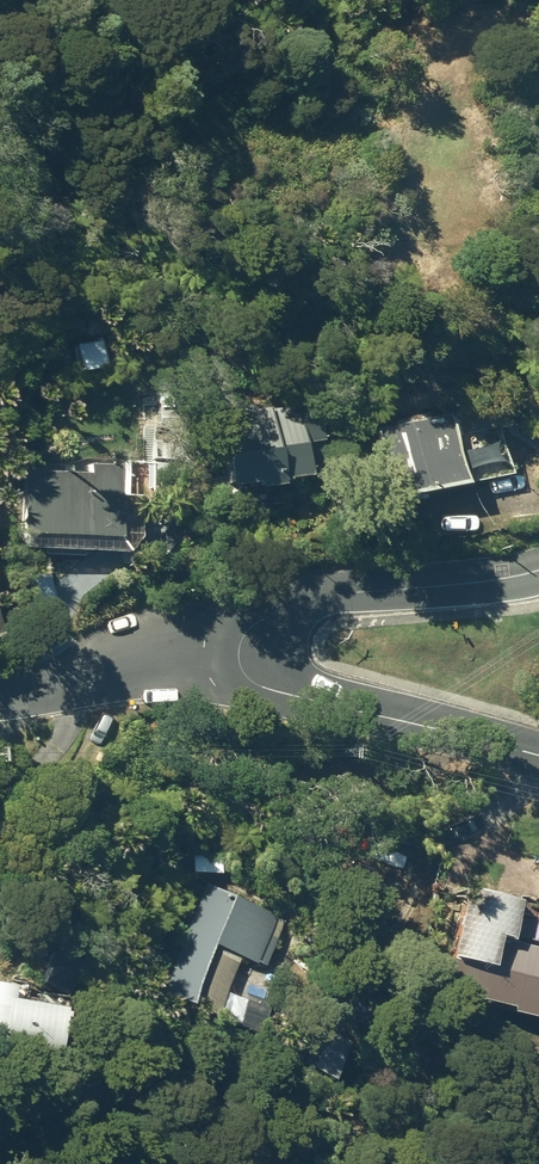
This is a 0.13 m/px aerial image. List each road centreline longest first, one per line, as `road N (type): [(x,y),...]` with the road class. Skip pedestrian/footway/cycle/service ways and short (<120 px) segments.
road 1 (tertiary): [(255,645),(261,668),(283,689),(538,759)]
road 2 (tertiary): [(538,568),(287,606),(265,624),(255,645)]
road 3 (residential): [(0,699),(255,645)]

